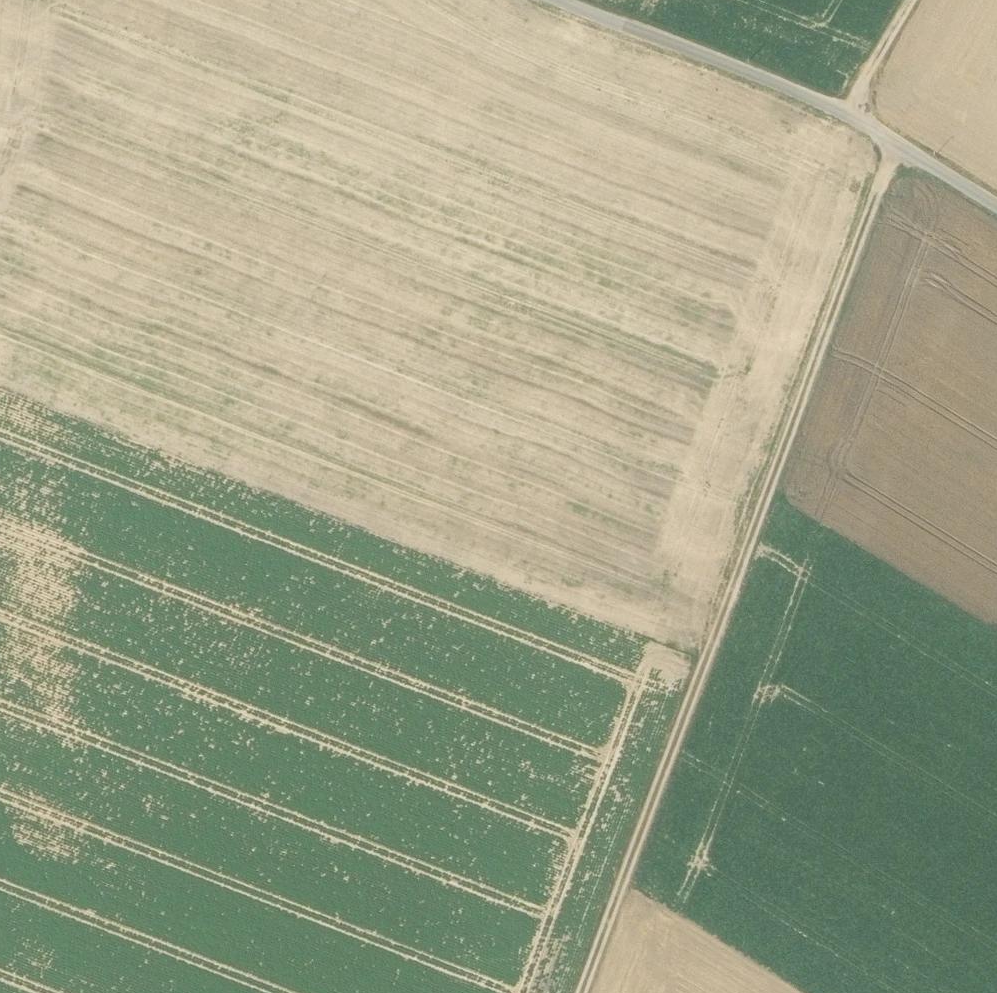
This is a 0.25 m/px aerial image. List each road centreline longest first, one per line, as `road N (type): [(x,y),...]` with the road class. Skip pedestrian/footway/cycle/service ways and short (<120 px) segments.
road 1 (track): [(585,992),(890,145)]
road 2 (unclassified): [(996,206),(846,115),(555,0)]
road 3 (track): [(846,115),(913,0)]

